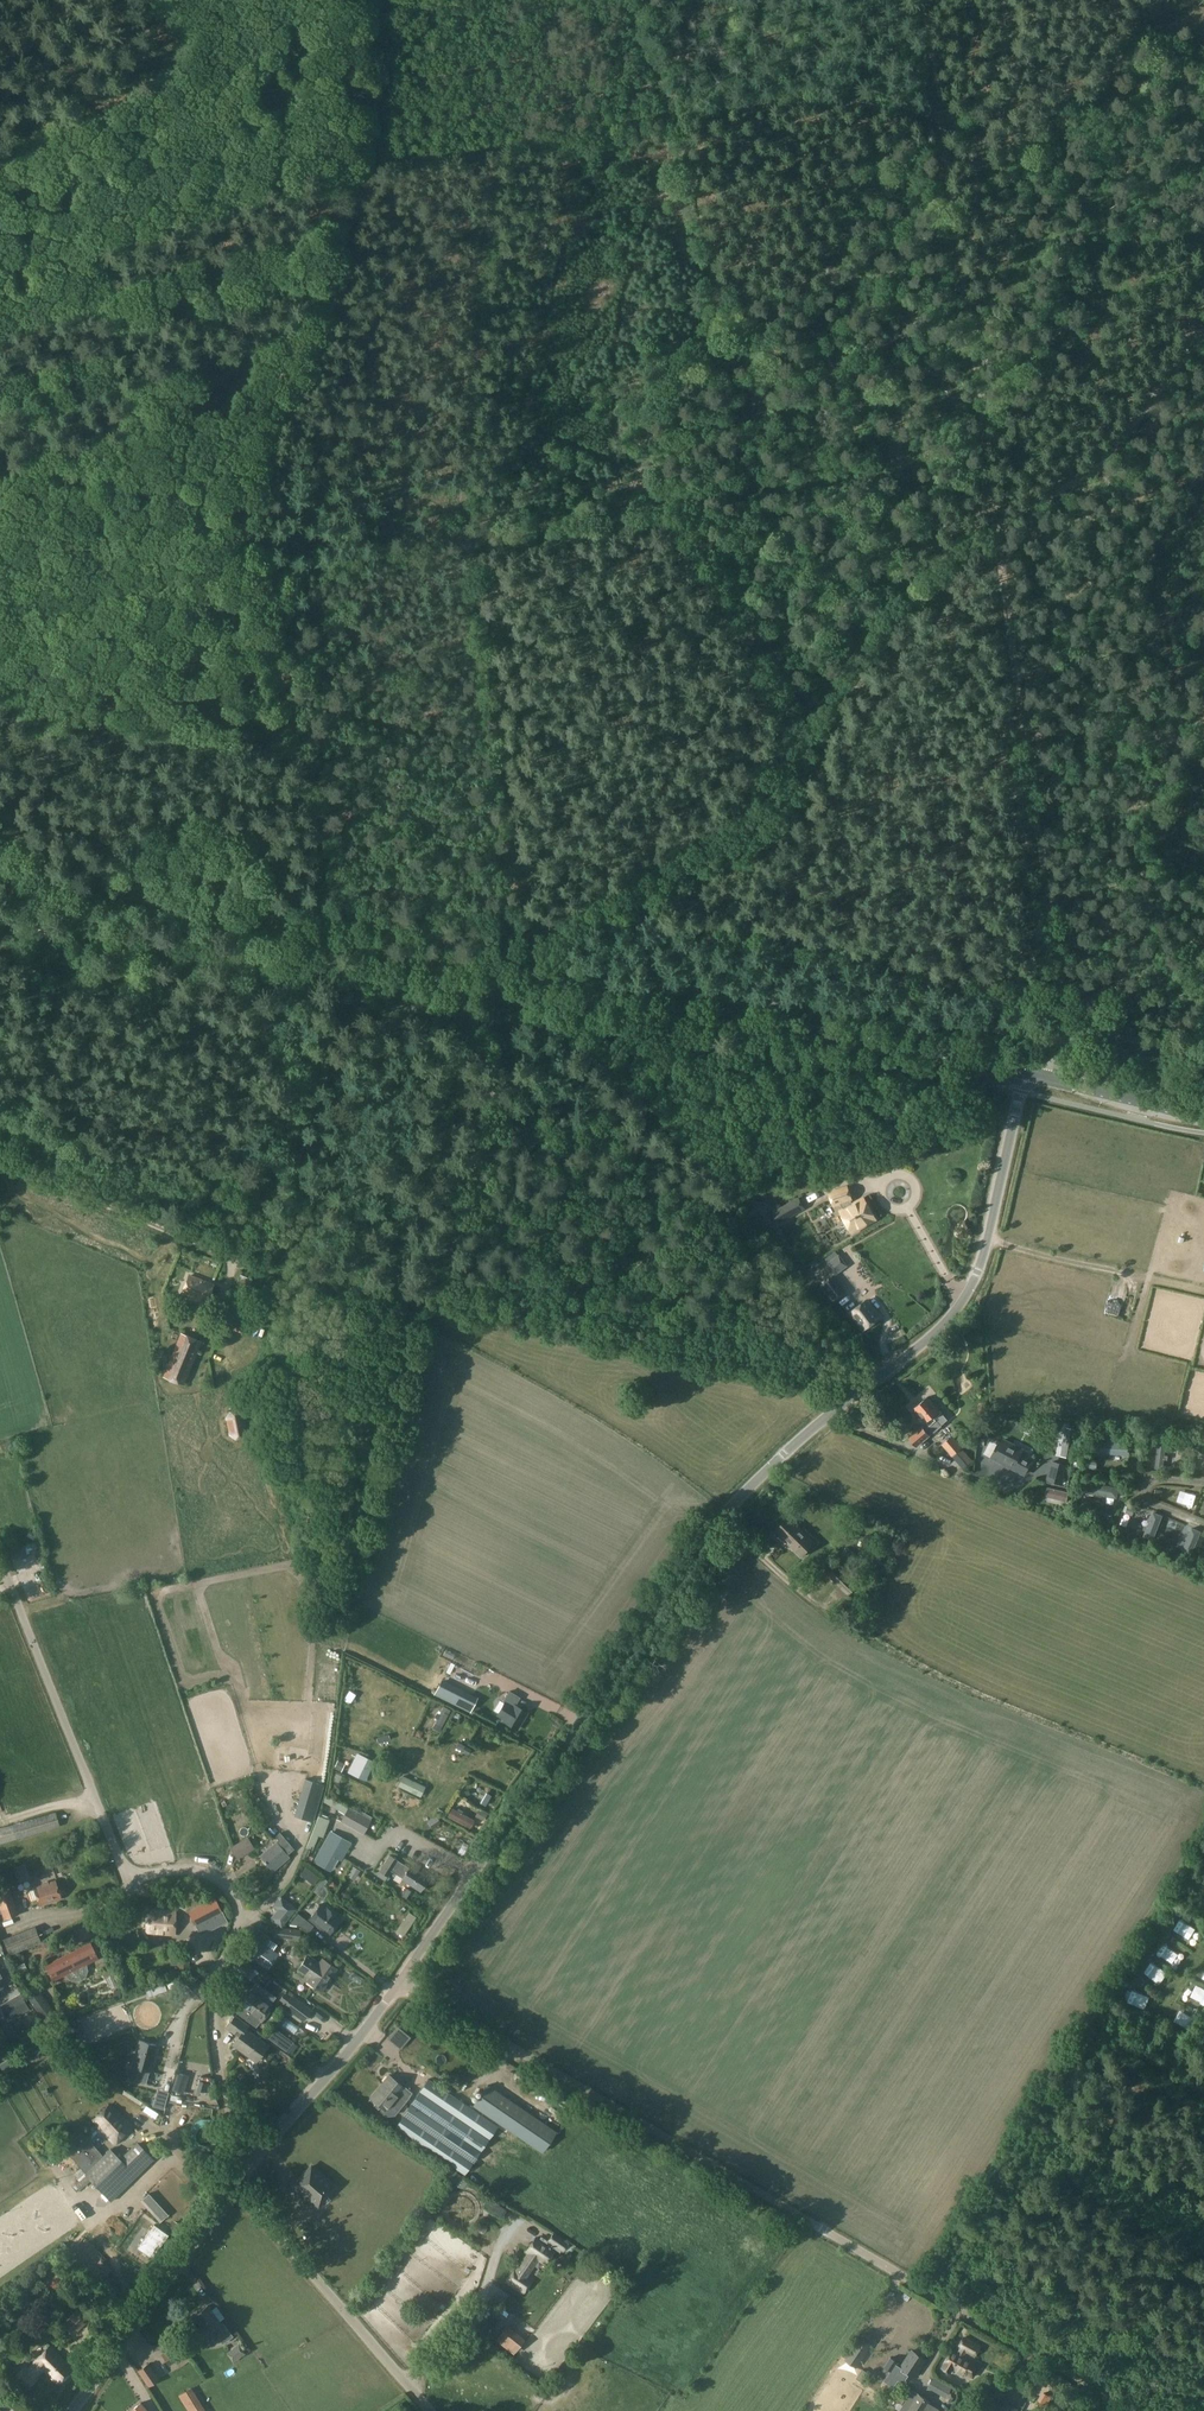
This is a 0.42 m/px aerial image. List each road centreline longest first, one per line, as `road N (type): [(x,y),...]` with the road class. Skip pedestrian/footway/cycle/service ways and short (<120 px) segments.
road 1 (track): [(1203,331),(1100,463),(925,573),(881,622),(808,726),(761,825),(653,888),(519,996),(435,1302),(423,1312),(270,1274),(0,1159)]
road 2 (track): [(1059,1038),(1063,1006),(602,924),(524,884),(465,530),(267,566),(281,723),(80,713),(0,688)]
road 3 (unclassified): [(399,1981),(713,1527),(832,1410),(923,1347),(952,1315),(977,1273),(1025,1073)]
road 4 (secondary): [(1025,1073),(828,1033),(0,930)]
road 5 (track): [(940,117),(1063,1006)]
road 6 (unclassified): [(1128,2410),(399,1981)]
road 7 (unclassified): [(258,2156),(243,2143),(215,2055),(216,1978),(242,1921),(232,1897),(205,1874),(127,1872),(0,1560)]
road 8 (track): [(808,726),(713,542),(675,507),(465,530)]
road 9 (track): [(659,504),(663,488),(643,409),(648,394),(702,355),(718,293),(678,112)]
road 10 (unclassified): [(431,2410),(236,2185)]
road 11 (unclassified): [(71,2410),(236,2185)]
road 12 (unclassified): [(258,2156),(399,1981)]
road 13 (secondary): [(1203,1118),(1025,1073)]

